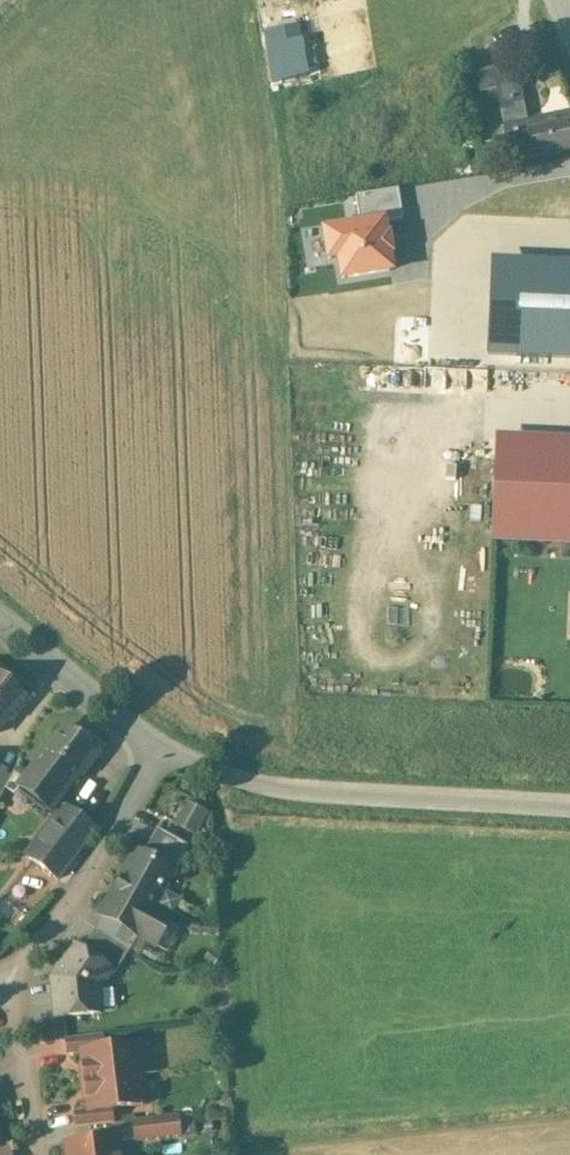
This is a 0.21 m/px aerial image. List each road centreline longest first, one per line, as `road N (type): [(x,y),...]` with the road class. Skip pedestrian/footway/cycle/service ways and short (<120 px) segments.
road 1 (unclassified): [(251,782),(569,807)]
road 2 (residential): [(161,751),(6,992)]
road 3 (residential): [(0,620),(161,751)]
road 4 (residential): [(6,992),(29,1154)]

